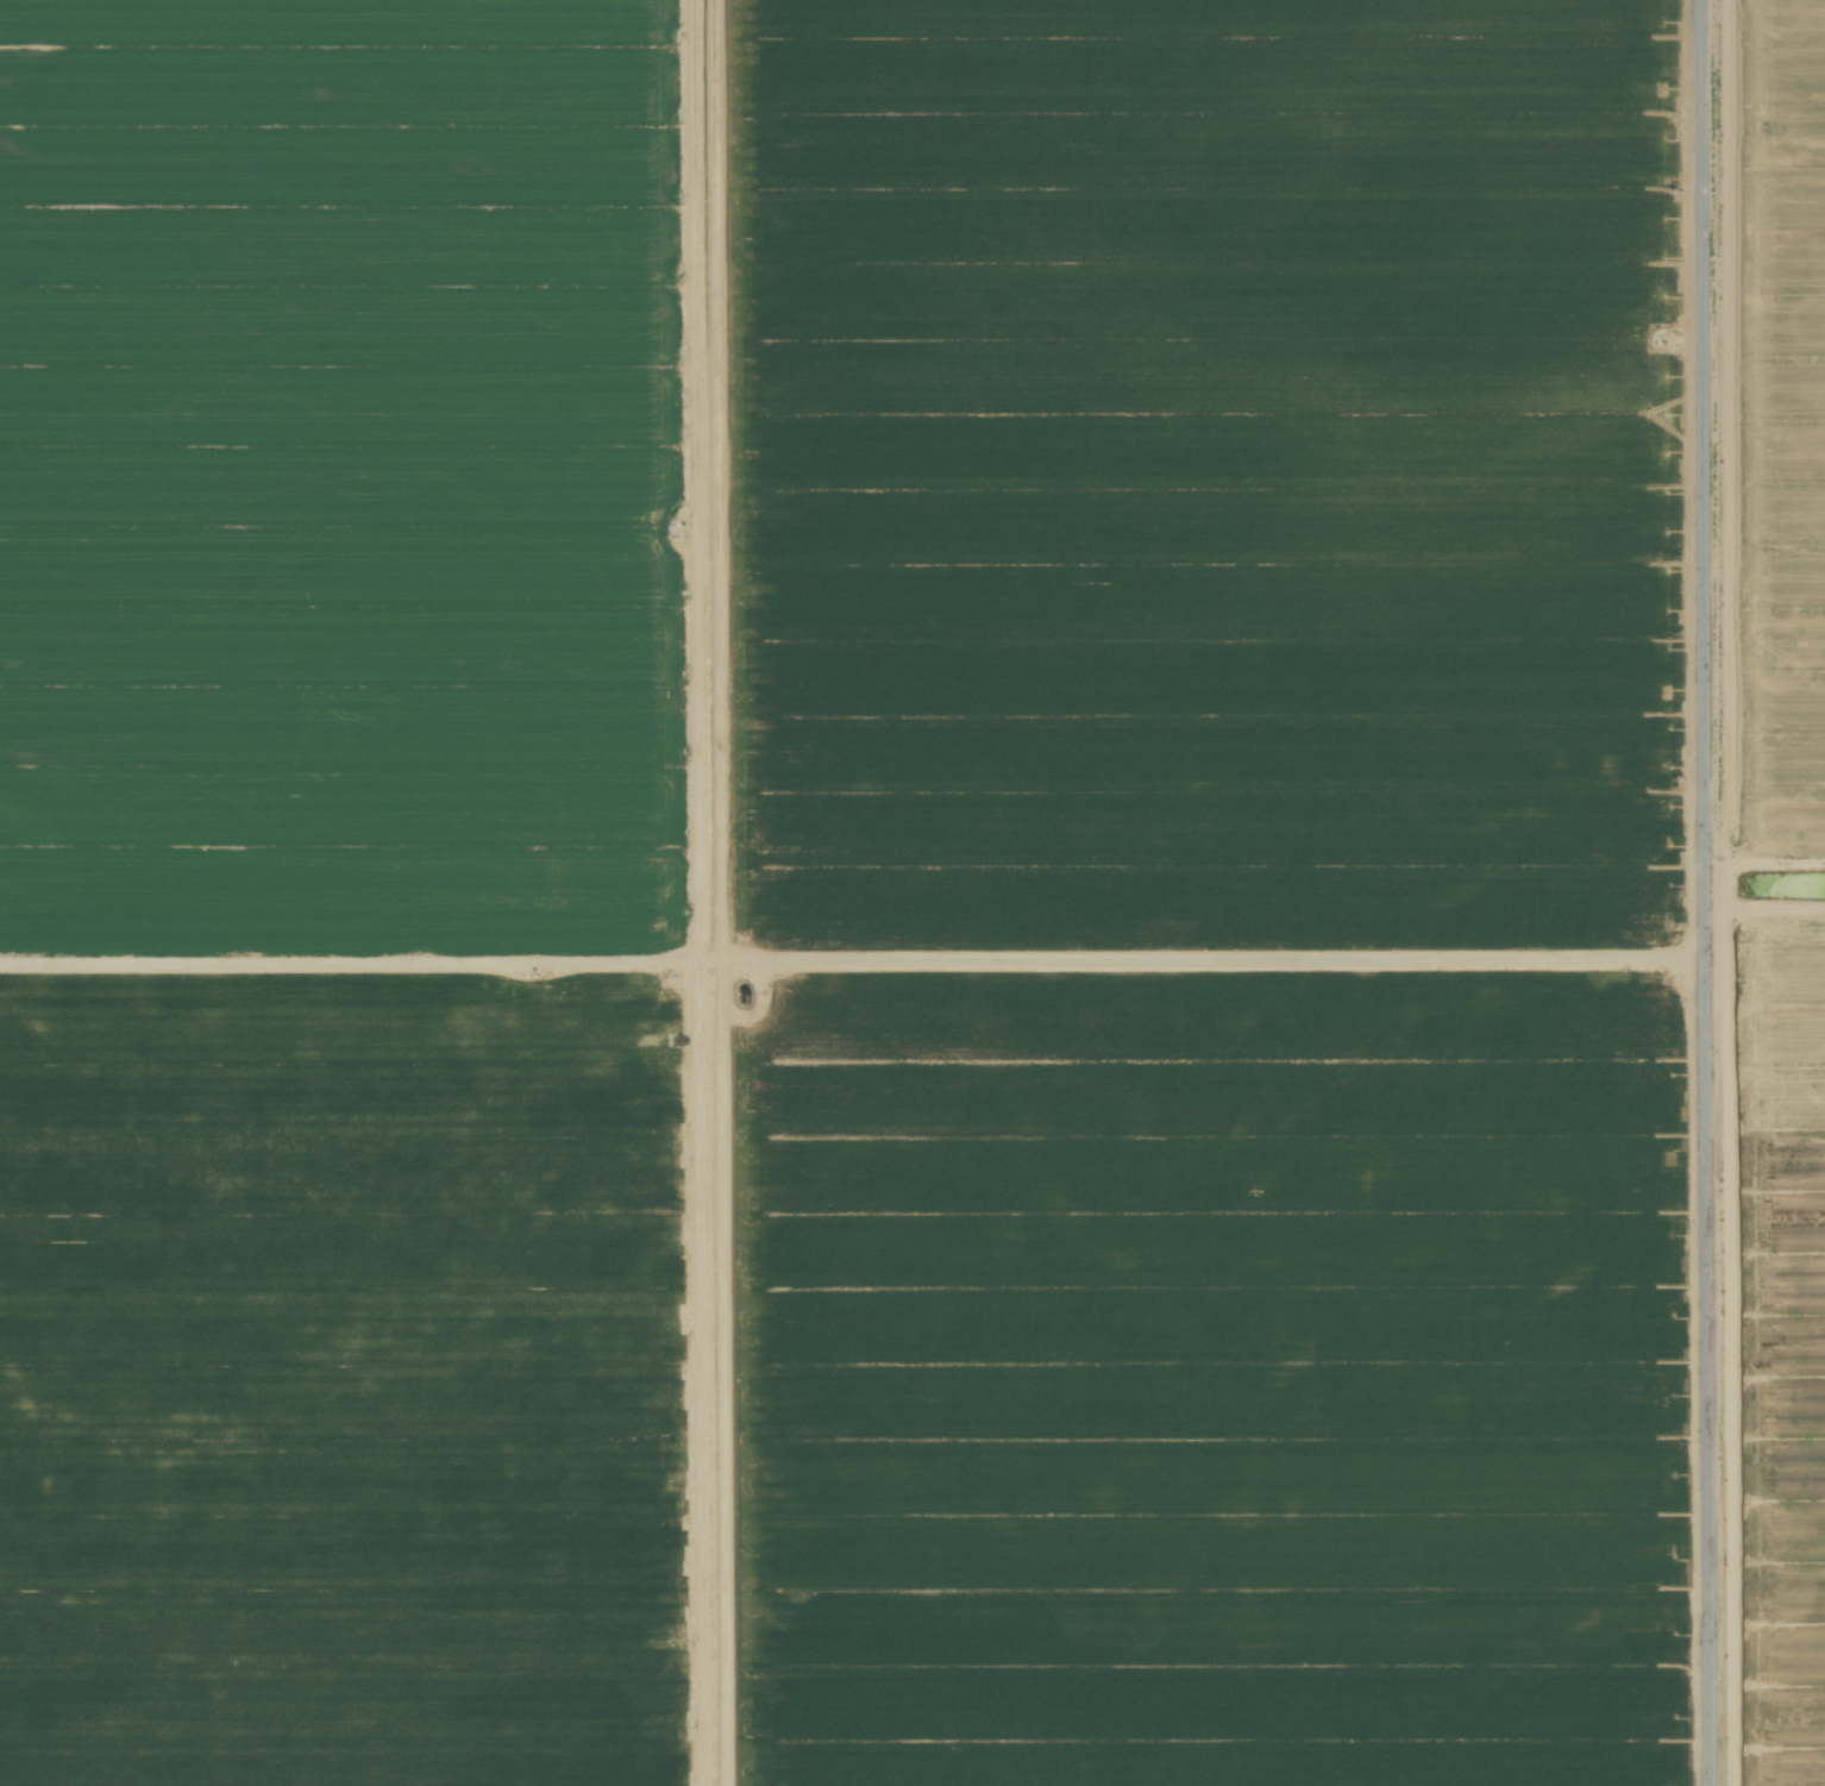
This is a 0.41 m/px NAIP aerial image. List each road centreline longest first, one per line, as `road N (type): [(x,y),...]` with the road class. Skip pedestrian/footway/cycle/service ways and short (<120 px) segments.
road 1 (residential): [(1712,1785),(1701,0)]

